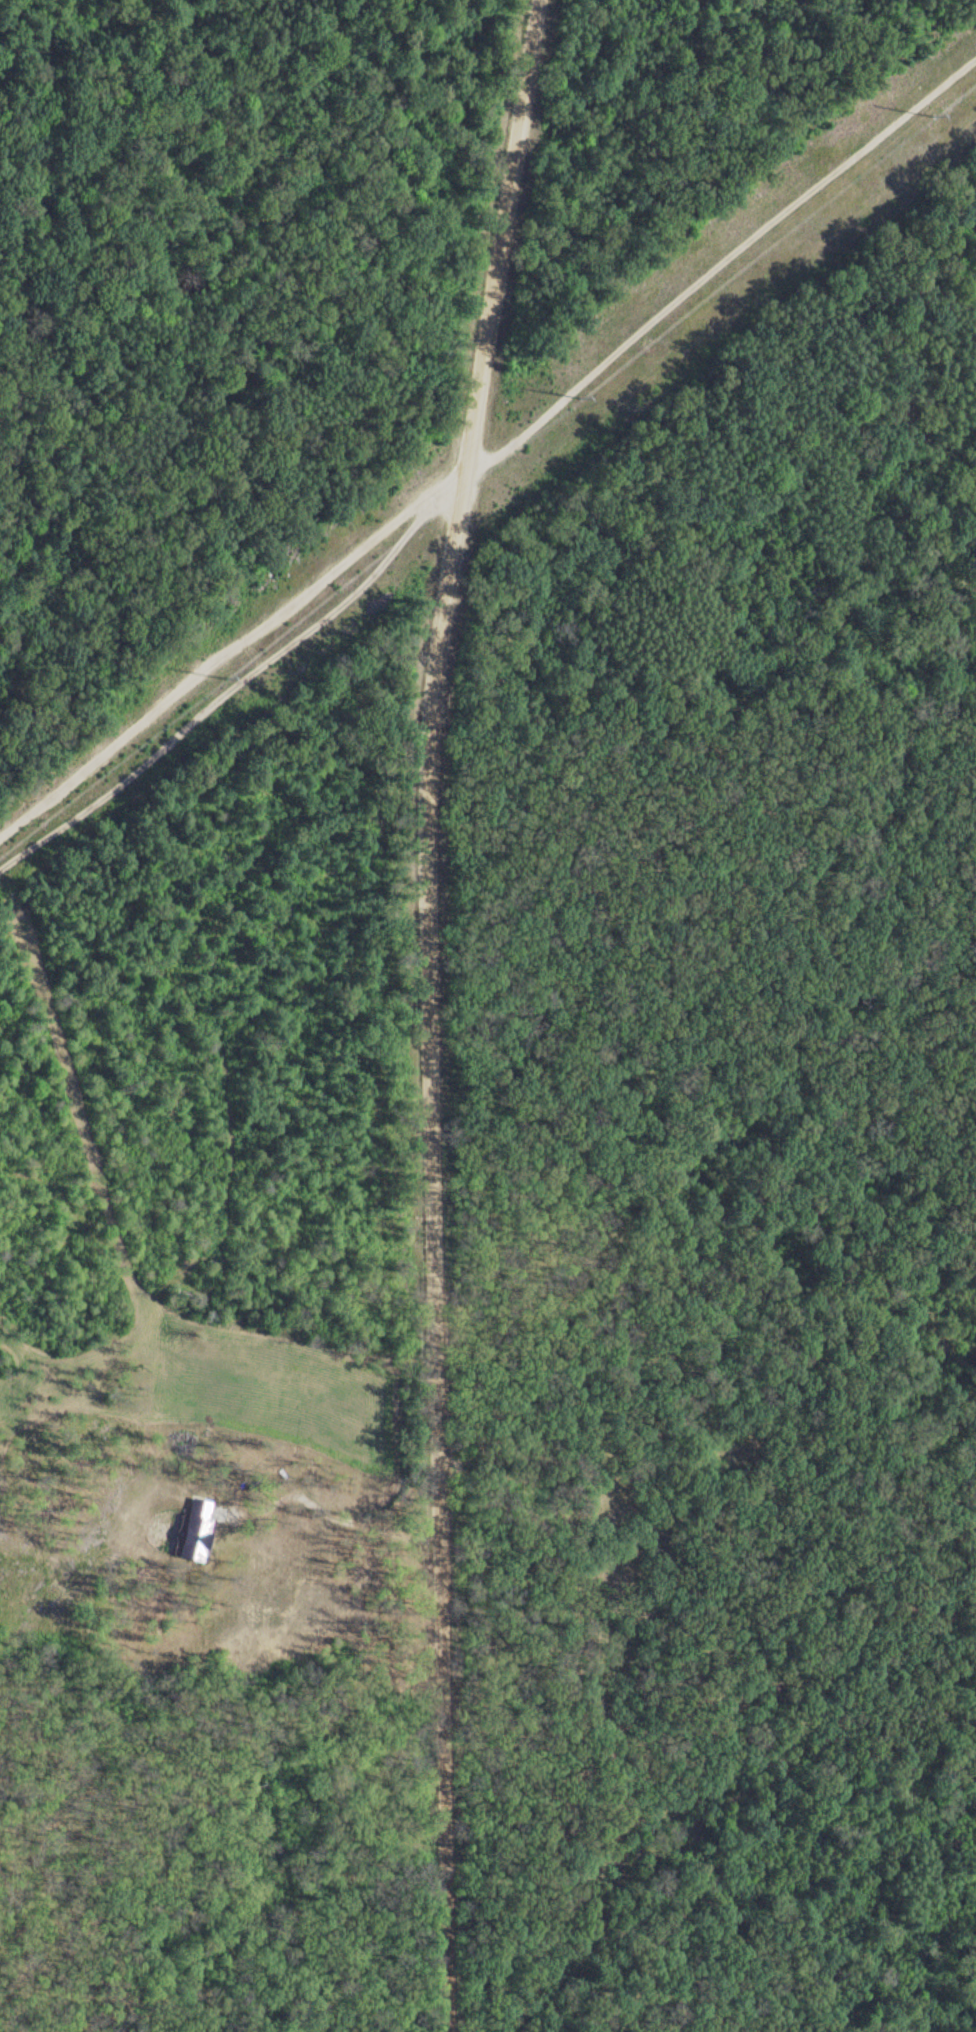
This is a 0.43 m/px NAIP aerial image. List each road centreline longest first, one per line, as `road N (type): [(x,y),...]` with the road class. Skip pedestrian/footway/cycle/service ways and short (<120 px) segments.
road 1 (residential): [(536,0),(437,661),(428,897),(429,1532),(442,2031)]
road 2 (residential): [(0,841),(570,398),(975,41)]

